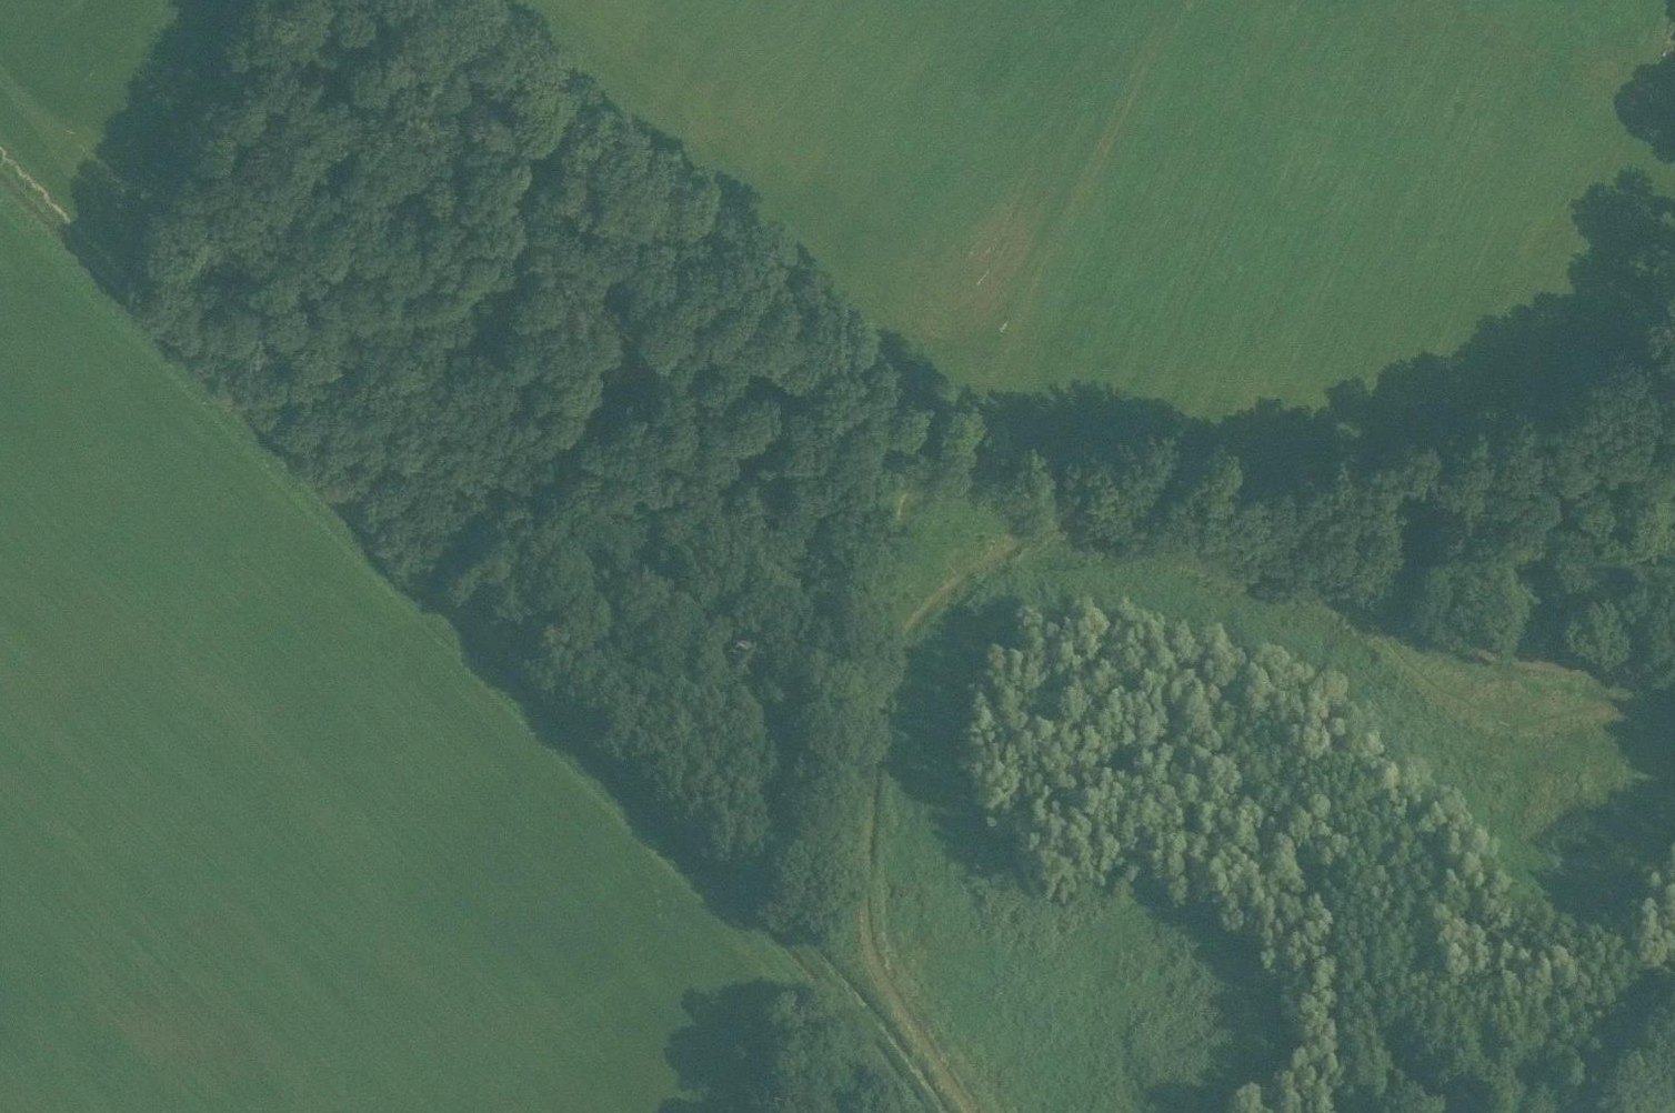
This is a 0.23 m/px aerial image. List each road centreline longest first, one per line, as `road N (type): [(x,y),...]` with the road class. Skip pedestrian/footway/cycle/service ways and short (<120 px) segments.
road 1 (track): [(970,1112),(883,980),(865,920),(888,541),(901,489),(914,478),(952,473),(1279,577),(1365,614),(1441,690),(1517,721),(1674,678)]

